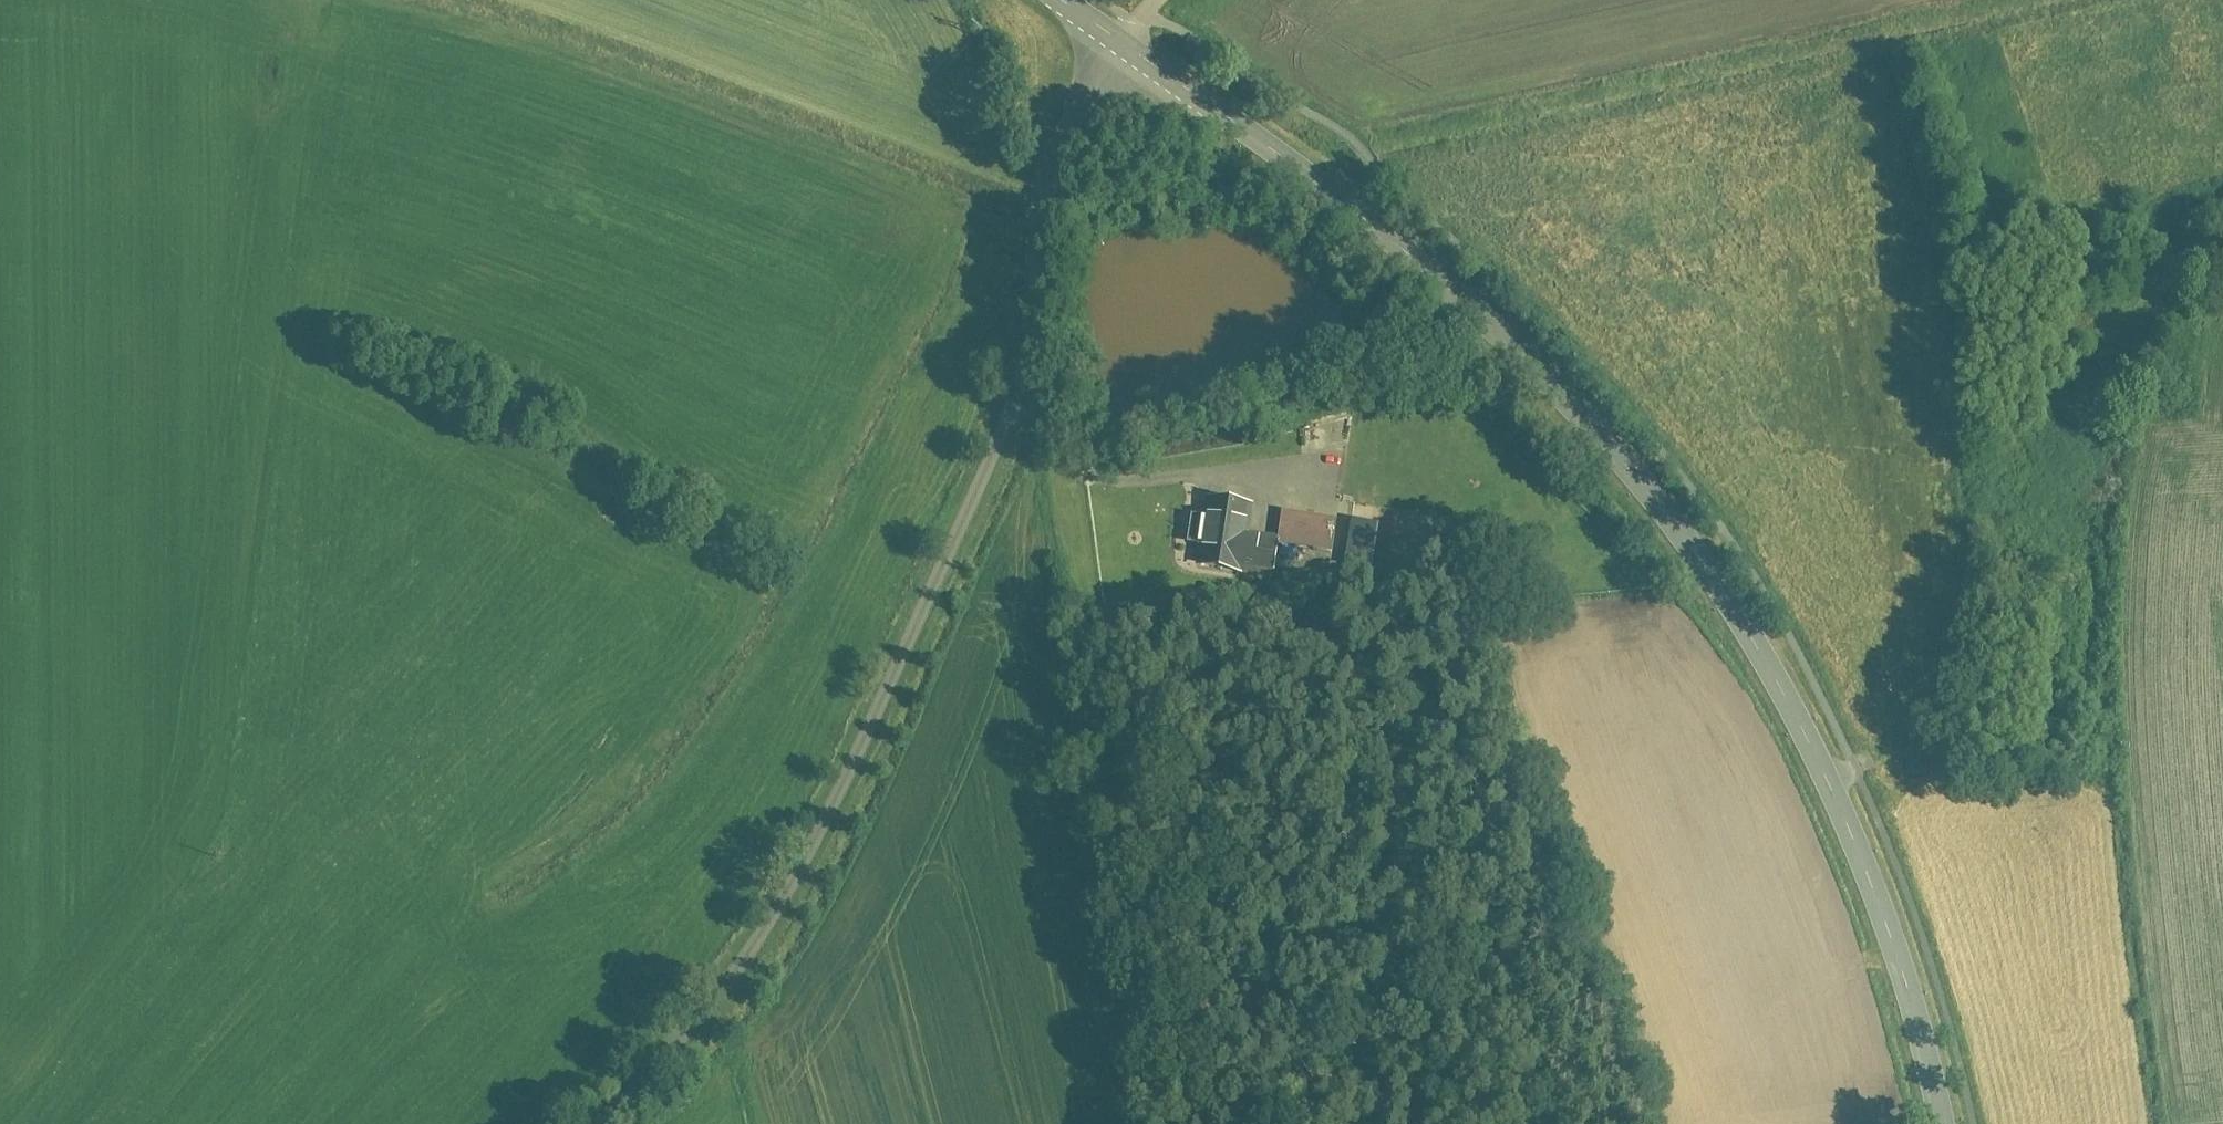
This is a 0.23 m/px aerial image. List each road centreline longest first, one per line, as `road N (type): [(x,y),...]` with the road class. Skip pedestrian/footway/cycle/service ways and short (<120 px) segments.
road 1 (tertiary): [(1945,1123),(1891,931),(1823,769),(1751,632),(1666,509),(1586,410),(1444,281),(1125,45)]
road 2 (residential): [(597,1123),(667,1059),(732,982),(794,885),(971,513),(1017,388),(1045,204),(1125,45)]

